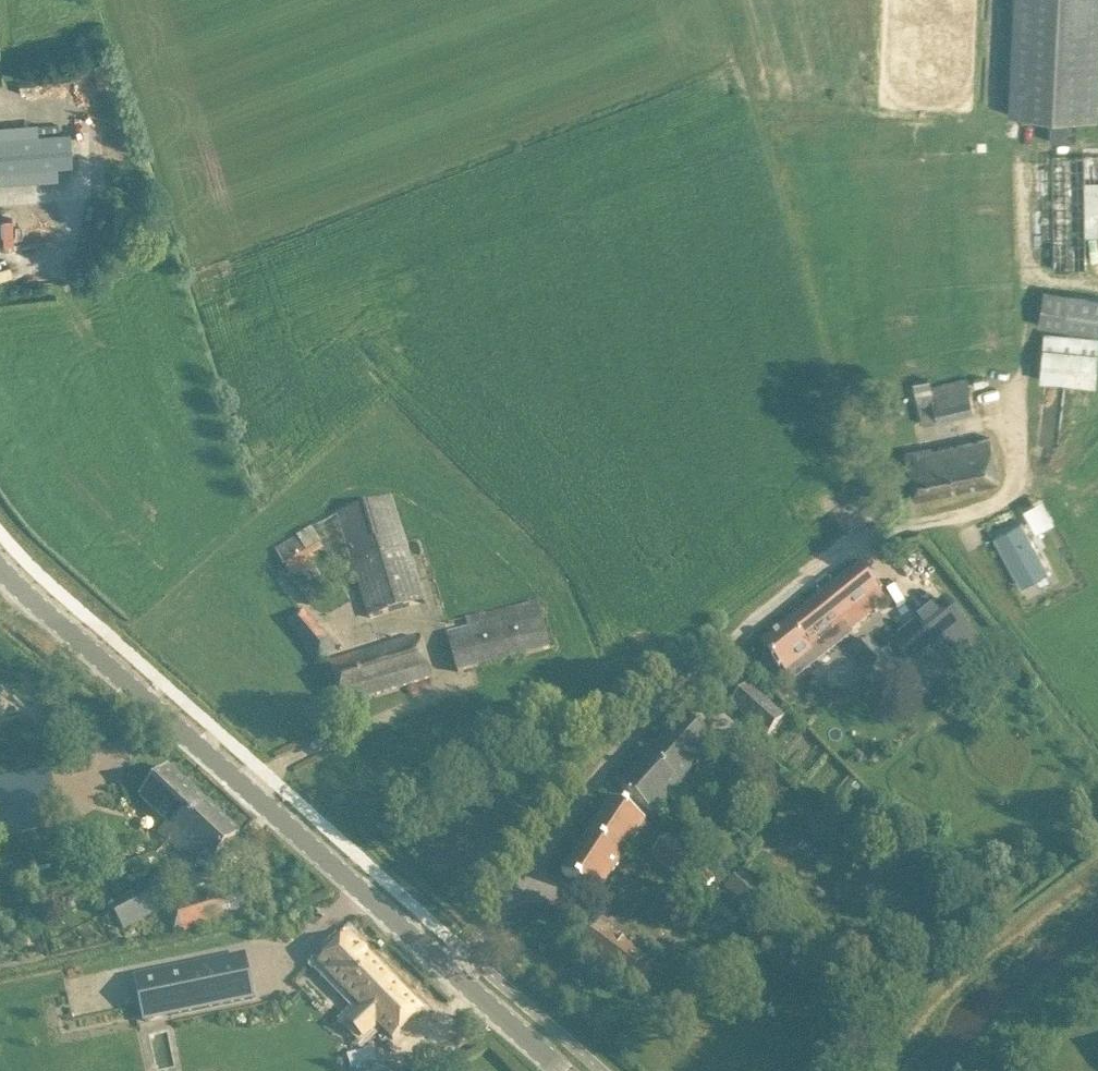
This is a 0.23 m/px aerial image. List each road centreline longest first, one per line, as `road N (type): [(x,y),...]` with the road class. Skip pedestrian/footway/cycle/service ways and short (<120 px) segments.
road 1 (residential): [(457,977),(686,683),(800,583),(884,538)]
road 2 (tertiary): [(457,977),(0,576)]
road 3 (tertiary): [(563,1070),(457,977)]

